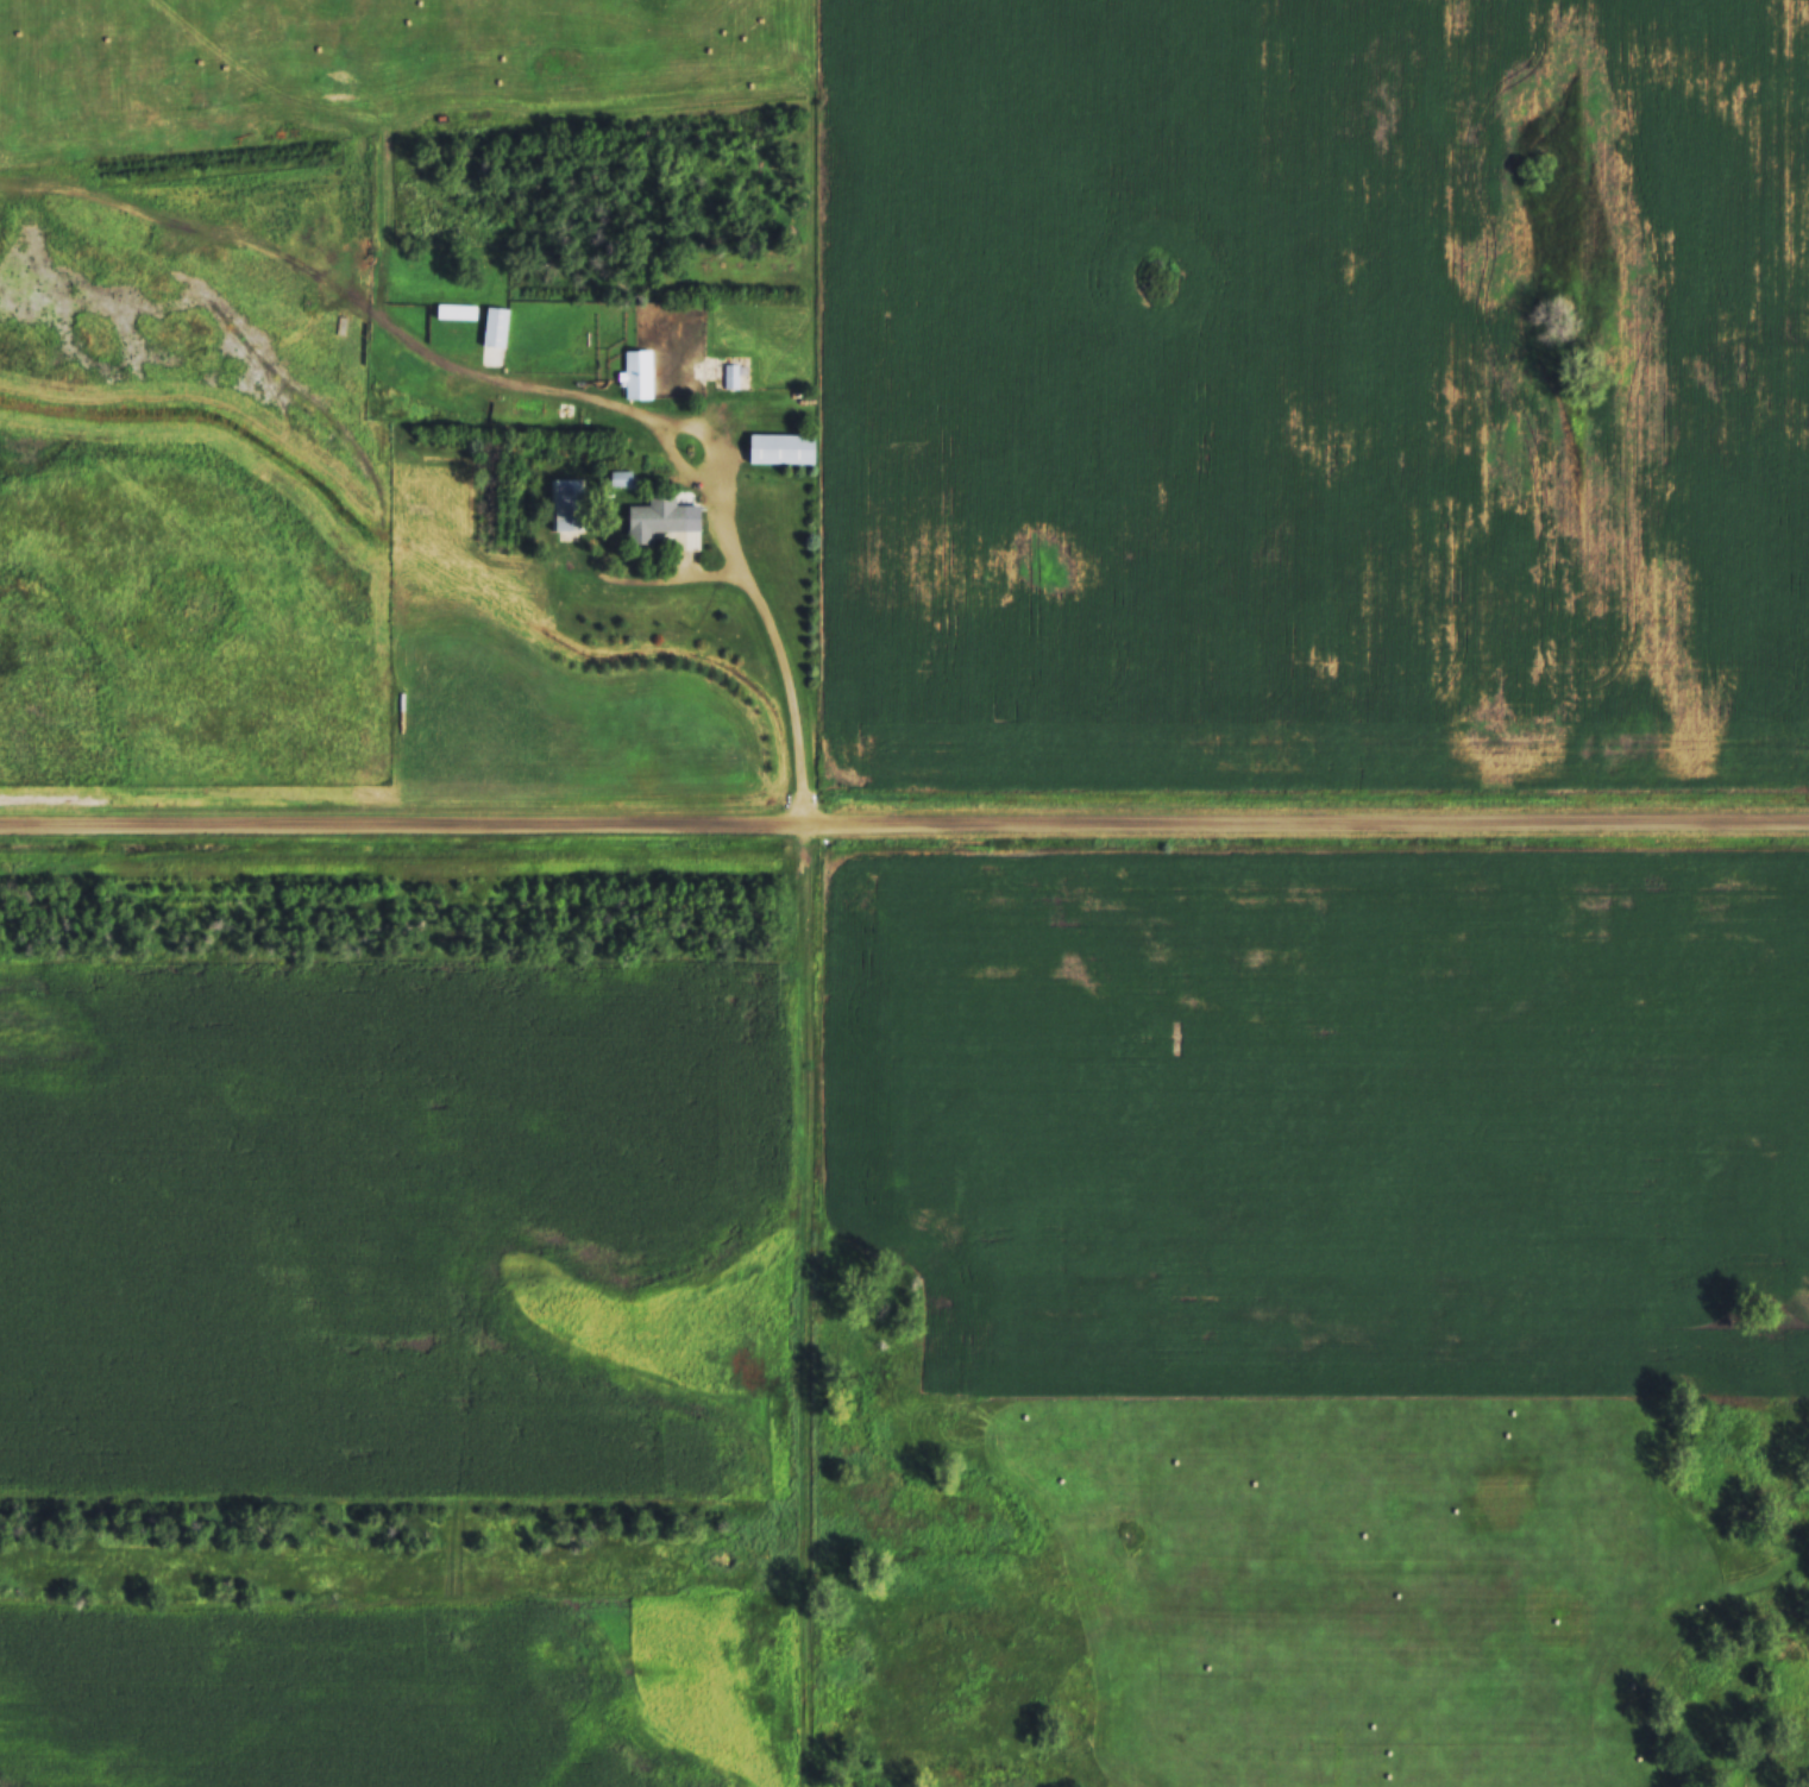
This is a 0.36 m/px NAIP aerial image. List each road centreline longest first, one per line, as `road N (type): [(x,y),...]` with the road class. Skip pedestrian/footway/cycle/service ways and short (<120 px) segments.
road 1 (residential): [(1808,825),(0,828)]

